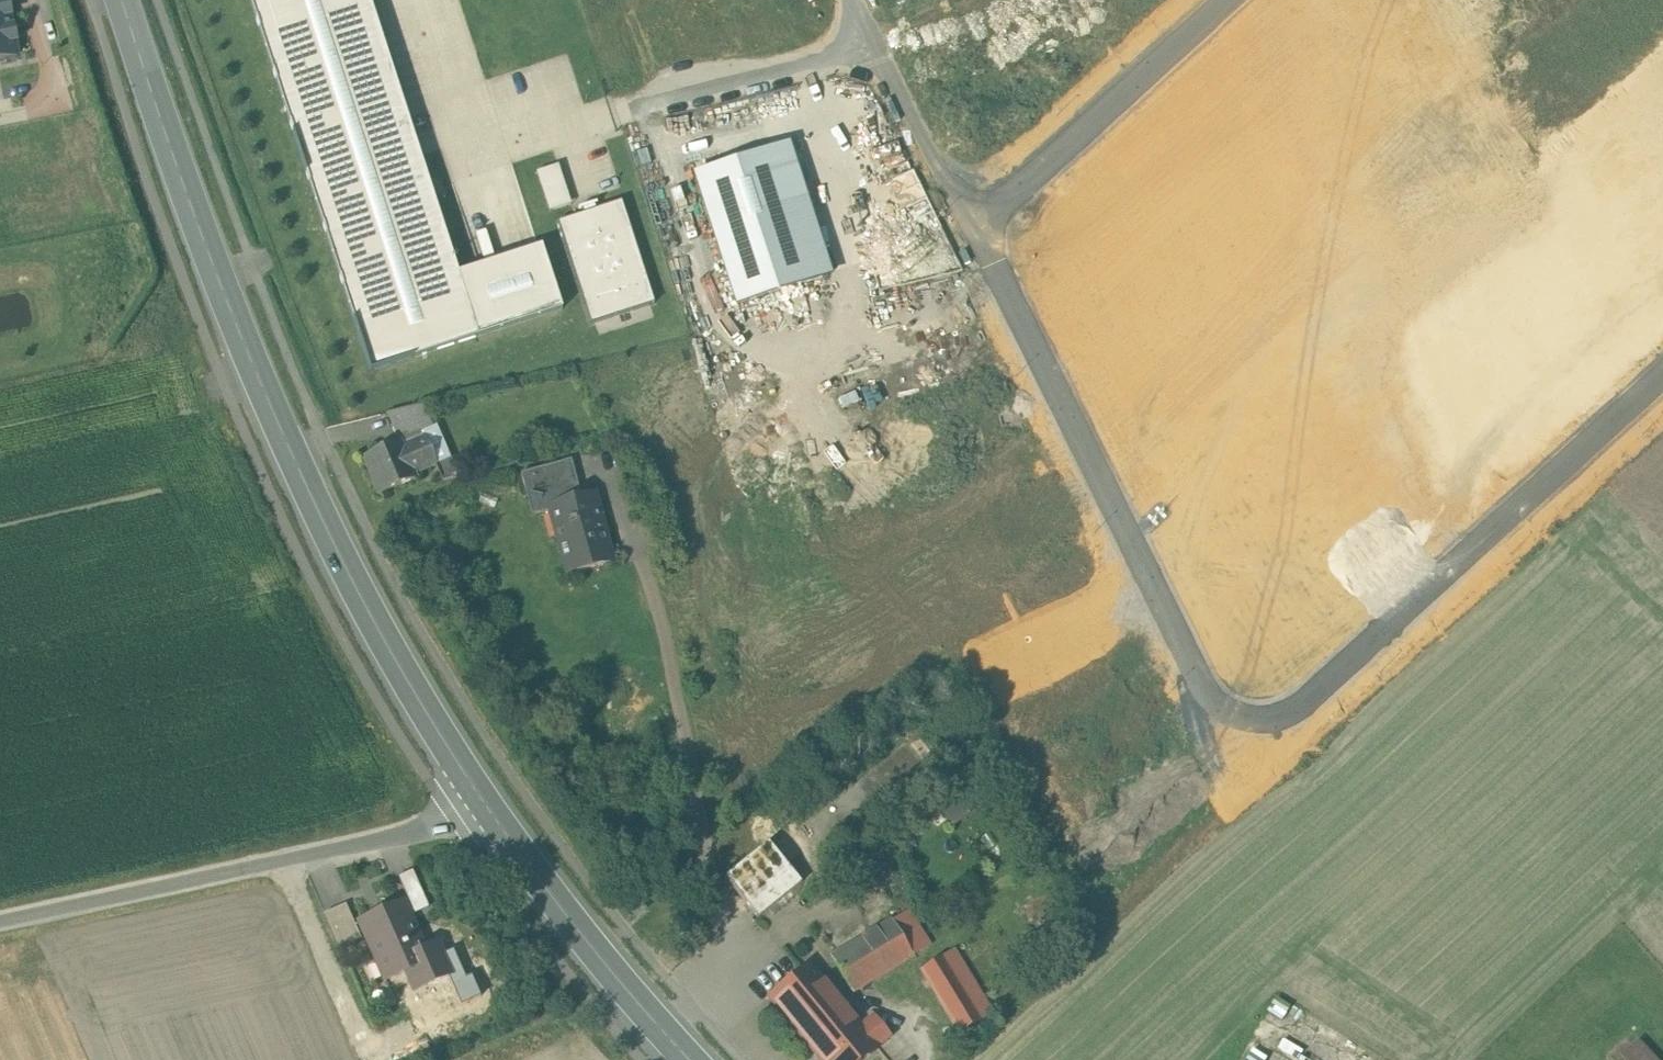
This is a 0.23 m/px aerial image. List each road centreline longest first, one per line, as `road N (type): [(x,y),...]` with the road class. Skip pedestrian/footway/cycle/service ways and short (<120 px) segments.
road 1 (unclassified): [(972,230),(1213,705),(1250,722),(1294,711),(1662,377)]
road 2 (primary): [(122,0),(221,288),(293,457),(373,619),(486,804)]
road 3 (unclassified): [(486,804),(455,821),(0,920)]
road 4 (unclassified): [(1228,0),(972,230)]
road 5 (primary): [(486,804),(588,942),(691,1059)]
road 6 (unclassified): [(870,44),(609,109)]
road 7 (unclassified): [(870,44),(972,230)]
road 8 (residential): [(0,116),(39,106),(52,87),(30,0)]

